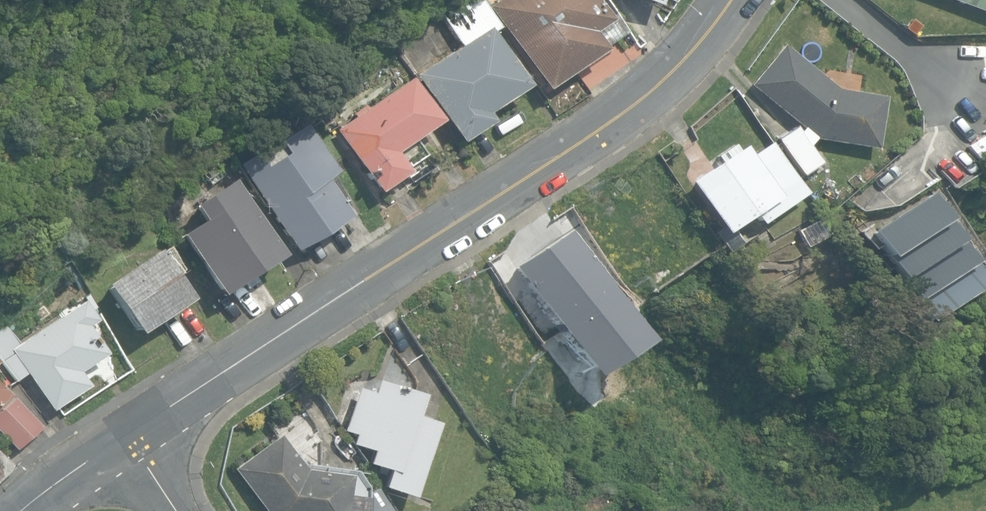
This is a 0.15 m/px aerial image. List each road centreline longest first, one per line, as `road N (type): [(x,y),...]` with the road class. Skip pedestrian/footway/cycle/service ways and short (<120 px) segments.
road 1 (tertiary): [(733,0),(609,128),(123,437)]
road 2 (residential): [(847,0),(934,67),(953,118),(955,138),(887,192)]
road 3 (tertiary): [(123,437),(24,510)]

